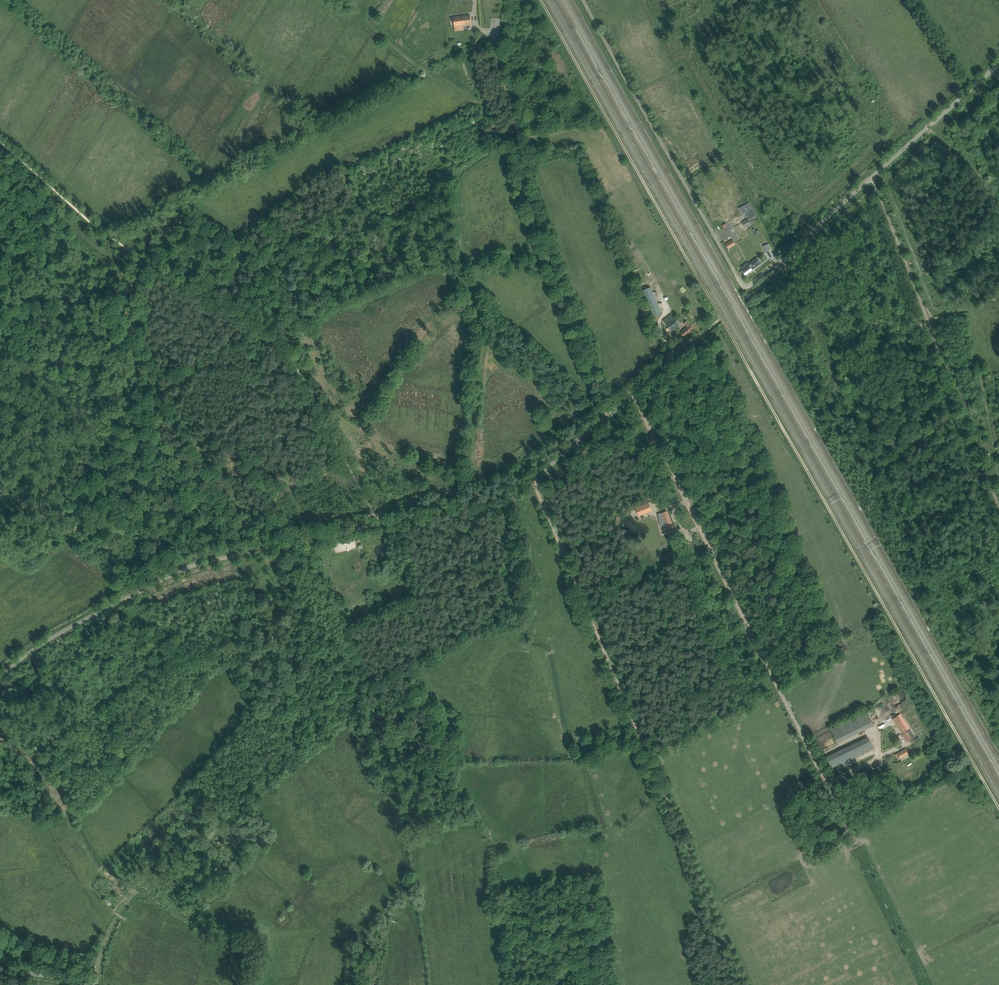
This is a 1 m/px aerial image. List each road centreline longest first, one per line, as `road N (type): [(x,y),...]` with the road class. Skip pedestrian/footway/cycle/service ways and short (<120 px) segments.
road 1 (unclassified): [(0,676),(59,633),(197,563),(506,495),(610,412)]
road 2 (track): [(379,524),(276,331),(109,237),(0,142)]
road 3 (track): [(745,984),(533,480)]
road 4 (track): [(829,791),(632,392)]
road 5 (unclassified): [(610,412),(531,206),(521,141),(483,30)]
road 6 (unclassified): [(791,261),(778,261),(753,284),(741,282),(583,0)]
road 7 (track): [(421,70),(109,237)]
road 8 (unclassified): [(791,261),(813,230),(998,64)]
road 9 (unclassified): [(610,412),(791,261)]
road 10 (track): [(483,30),(475,44),(421,70),(342,0)]

